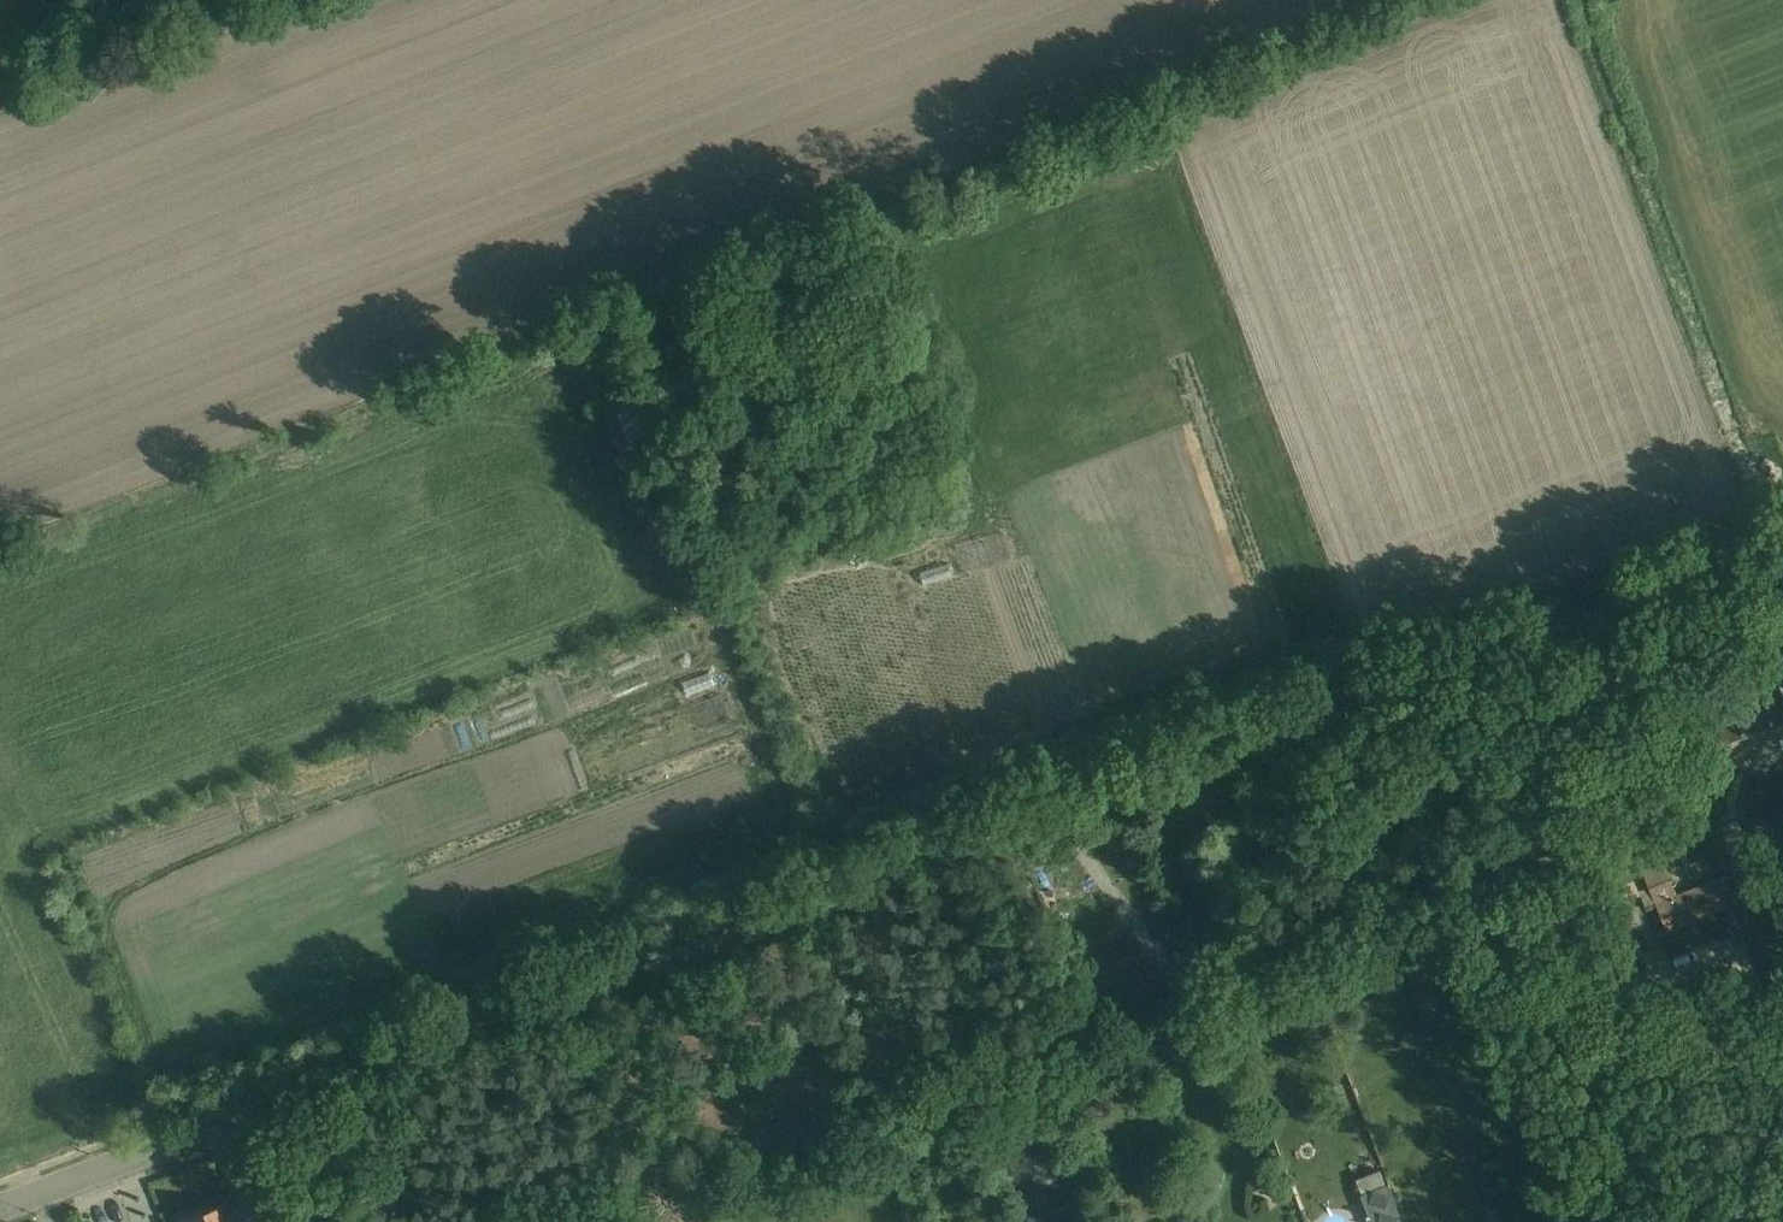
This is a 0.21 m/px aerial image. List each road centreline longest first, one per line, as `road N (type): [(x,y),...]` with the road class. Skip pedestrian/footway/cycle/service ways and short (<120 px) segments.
road 1 (residential): [(0,1215),(1782,536)]

